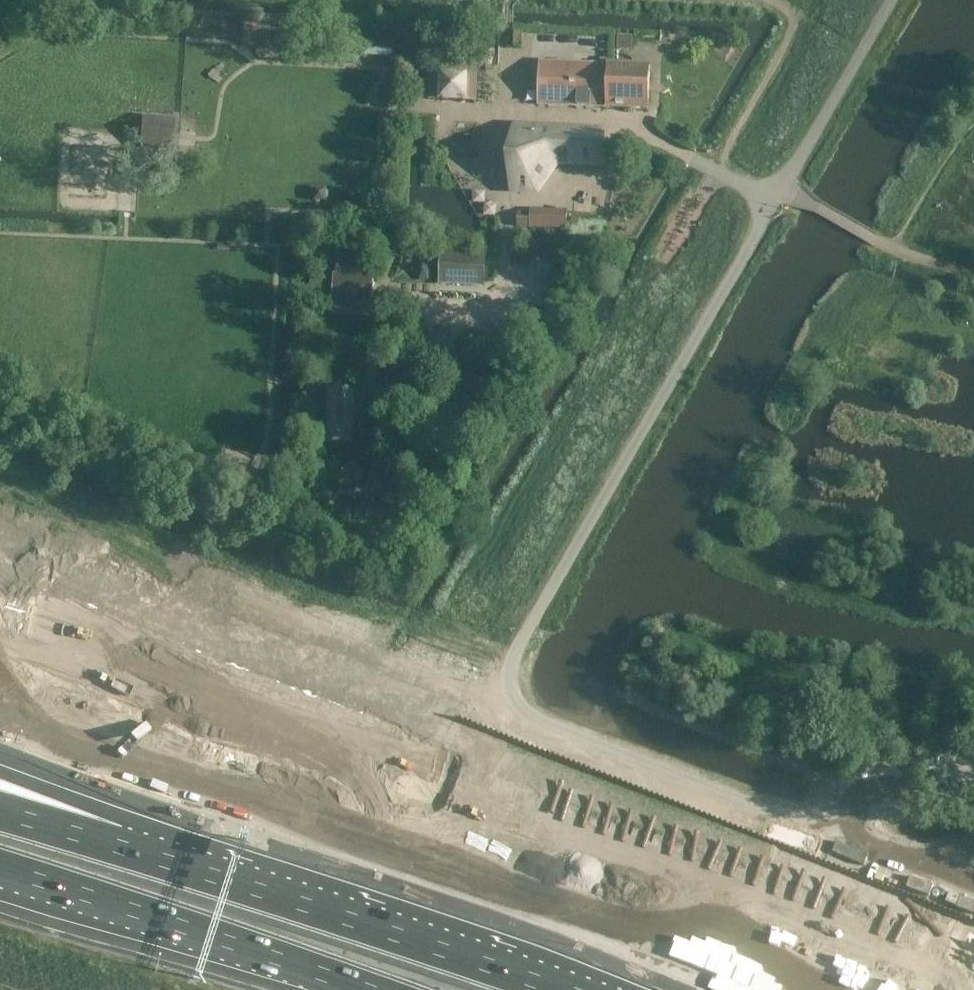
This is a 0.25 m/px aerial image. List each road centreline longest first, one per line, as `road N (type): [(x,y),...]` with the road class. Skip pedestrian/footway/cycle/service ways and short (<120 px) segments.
road 1 (unclassified): [(775,195),(520,649),(509,695),(538,723),(794,818),(973,780)]
road 2 (motorway): [(0,736),(278,812),(805,989)]
road 3 (motorway): [(925,989),(659,890),(299,770)]
road 4 (motorway): [(0,854),(459,989)]
road 5 (motorway): [(299,770),(0,613)]
road 6 (motorway): [(0,893),(321,989)]
road 7 (motorway): [(299,770),(0,687)]

